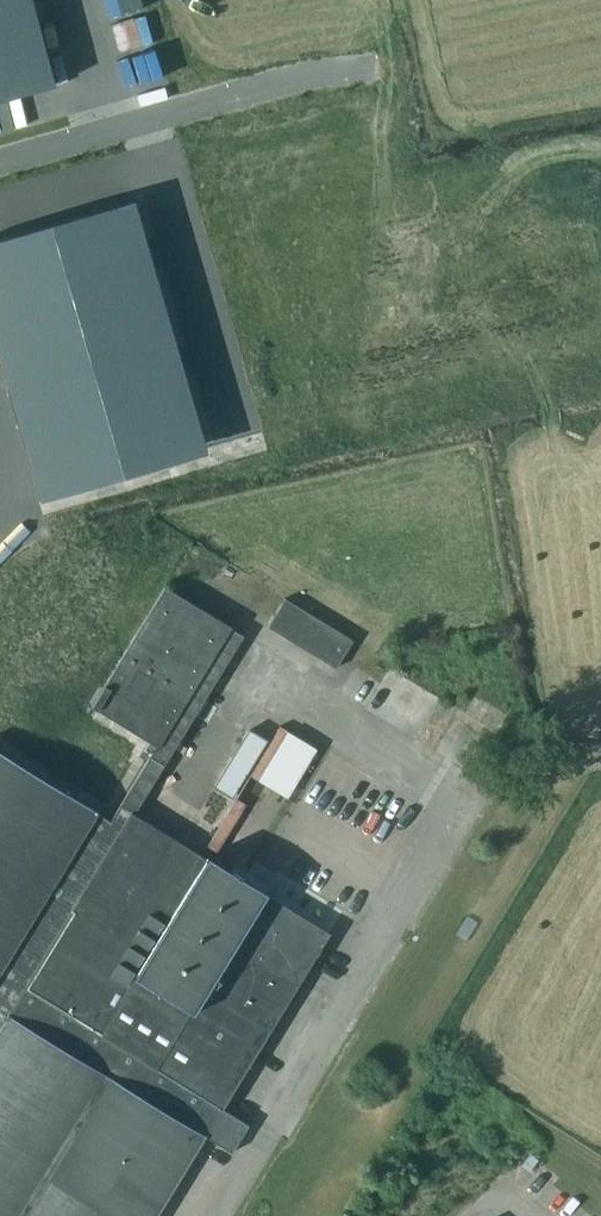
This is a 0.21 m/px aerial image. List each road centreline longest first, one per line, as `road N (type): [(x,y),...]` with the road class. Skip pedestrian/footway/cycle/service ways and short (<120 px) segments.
road 1 (unclassified): [(0,160),(311,73),(368,67)]

